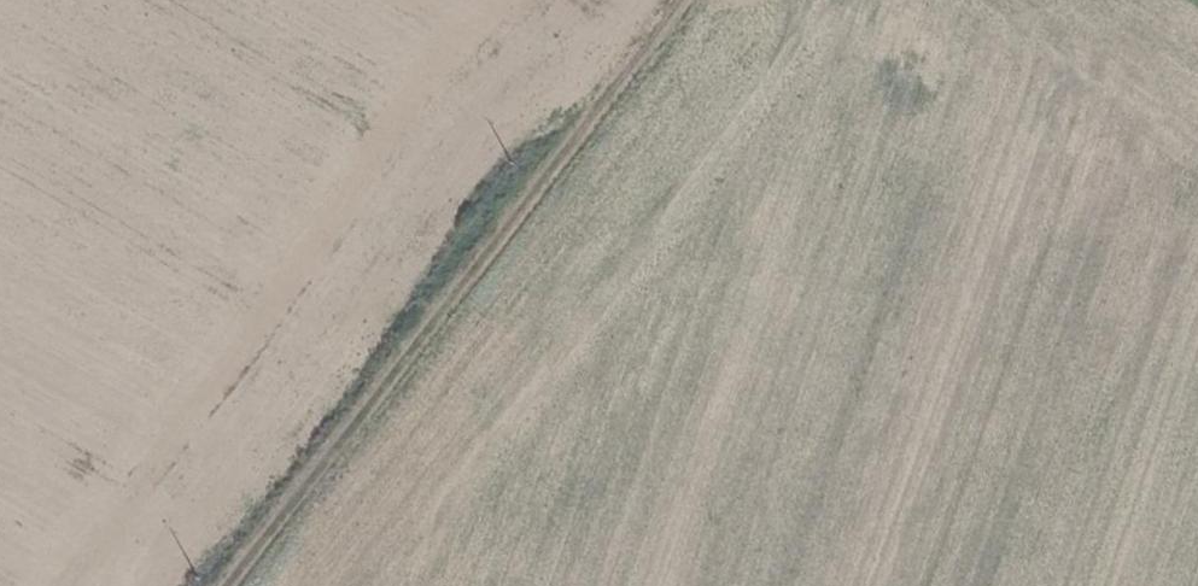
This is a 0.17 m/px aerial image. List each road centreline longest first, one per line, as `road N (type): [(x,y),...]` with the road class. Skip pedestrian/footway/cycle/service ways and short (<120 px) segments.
road 1 (track): [(690,0),(233,585)]

